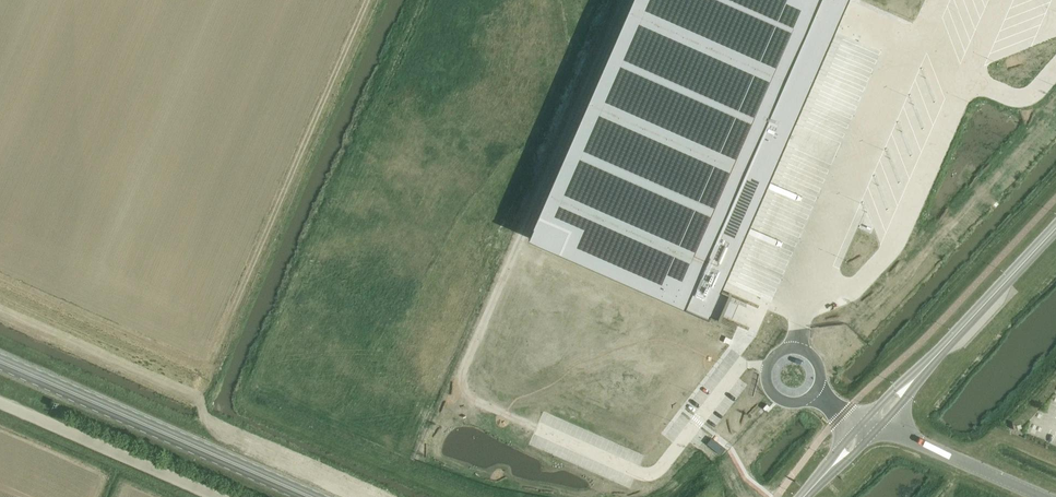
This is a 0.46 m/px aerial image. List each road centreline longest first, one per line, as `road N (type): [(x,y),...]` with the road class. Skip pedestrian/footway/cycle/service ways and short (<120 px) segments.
road 1 (track): [(536,429),(468,398),(463,371),(625,0)]
road 2 (primary): [(309,496),(0,362)]
road 3 (unclassified): [(216,496),(0,403)]
road 4 (unclassified): [(1055,229),(917,377)]
road 5 (unclassified): [(1042,496),(880,428)]
road 6 (unclassified): [(815,394),(822,374),(816,359),(787,349),(766,370),(776,398)]

